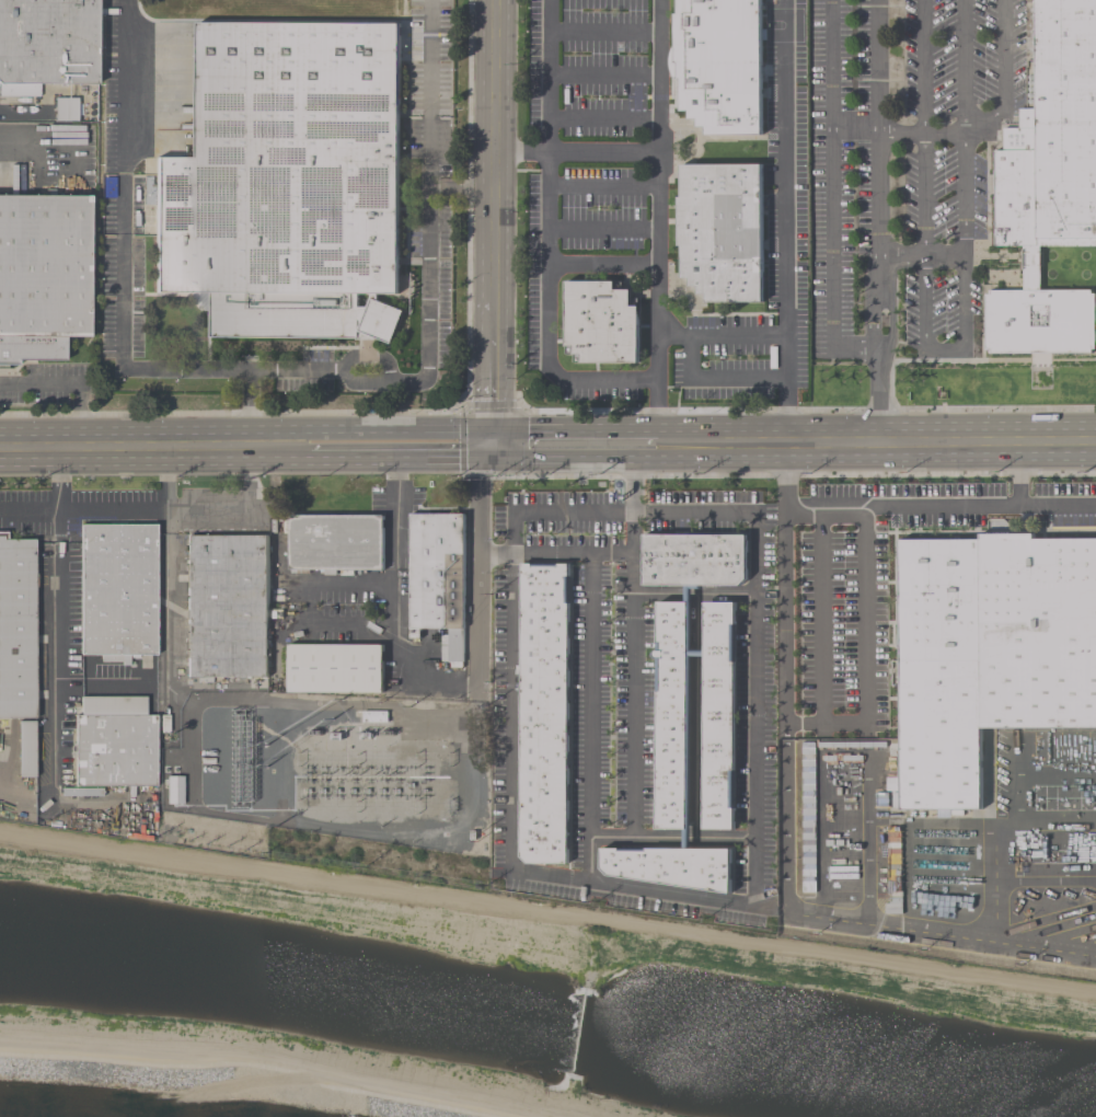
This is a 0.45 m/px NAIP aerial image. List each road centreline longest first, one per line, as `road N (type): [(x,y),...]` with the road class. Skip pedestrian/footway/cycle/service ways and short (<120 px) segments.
road 1 (tertiary): [(493,0),(492,300)]
road 2 (secondary): [(812,445),(1095,444)]
road 3 (secondary): [(0,453),(249,446)]
road 4 (secondary): [(488,429),(286,428)]
road 5 (secondary): [(296,458),(482,454)]
road 6 (secondary): [(482,454),(655,454)]
road 7 (secondary): [(656,428),(488,429)]
road 8 (tertiary): [(492,300),(482,454)]

